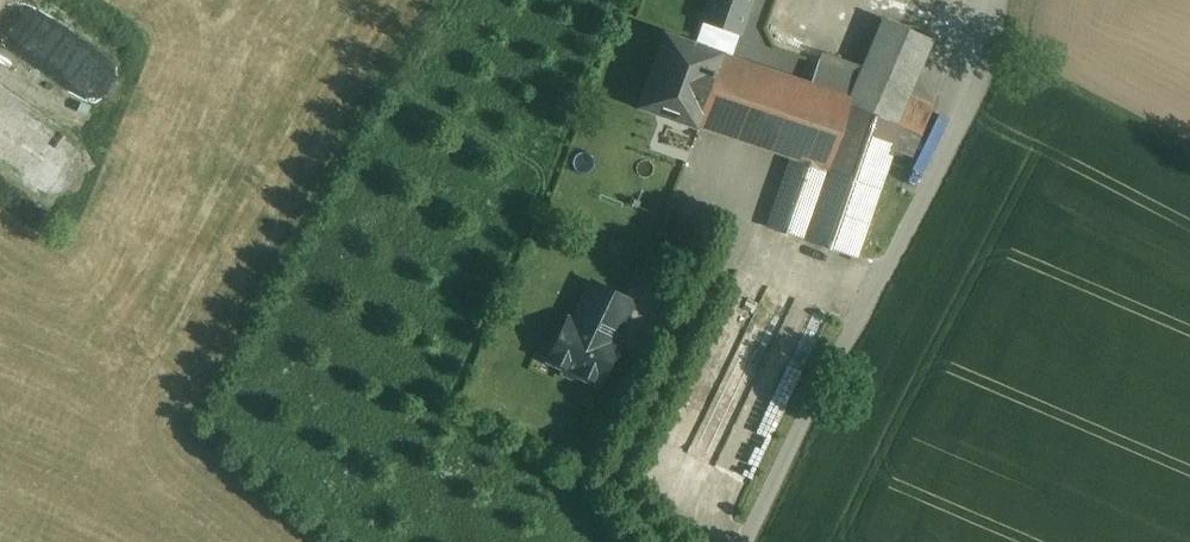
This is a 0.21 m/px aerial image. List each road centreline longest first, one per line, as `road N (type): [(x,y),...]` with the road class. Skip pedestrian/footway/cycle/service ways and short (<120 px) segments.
road 1 (unclassified): [(1001,0),(993,63),(751,541)]

